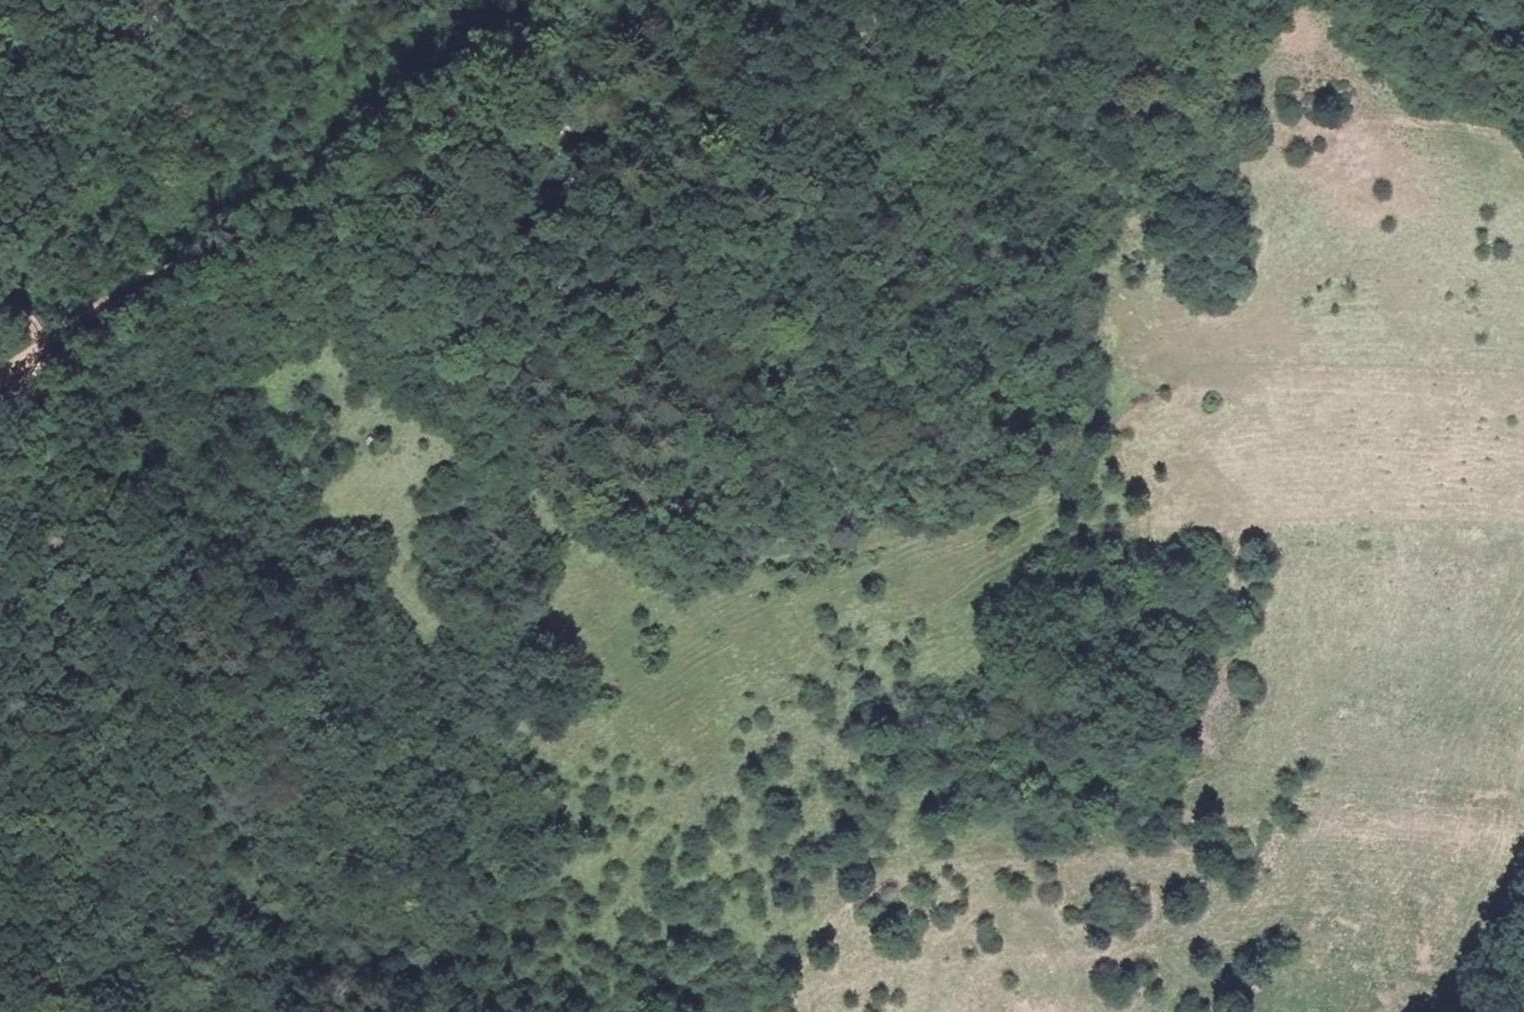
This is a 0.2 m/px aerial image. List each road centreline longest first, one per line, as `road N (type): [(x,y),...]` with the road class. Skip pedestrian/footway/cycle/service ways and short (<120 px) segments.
road 1 (track): [(996,0),(797,50),(260,221),(95,312),(0,379)]

